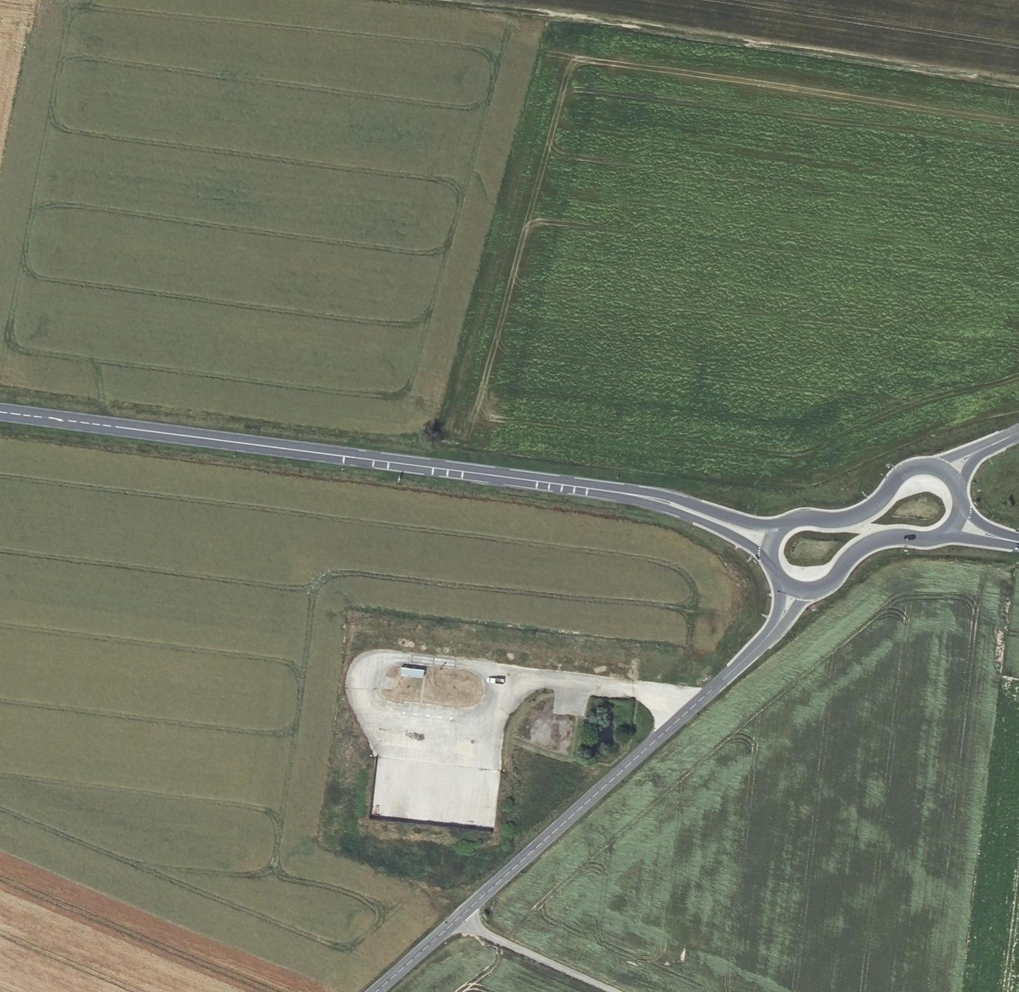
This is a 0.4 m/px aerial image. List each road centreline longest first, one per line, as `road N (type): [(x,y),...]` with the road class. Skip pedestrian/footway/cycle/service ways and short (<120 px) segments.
road 1 (primary): [(0,412),(635,495)]
road 2 (track): [(1018,79),(429,0)]
road 3 (tertiary): [(455,924),(768,637)]
road 4 (unclassified): [(455,924),(606,991)]
road 5 (primary): [(926,466),(902,473),(858,515),(787,523)]
road 6 (primary): [(787,523),(635,495)]
road 7 (primary): [(812,592),(865,546),(946,533)]
road 8 (primary): [(635,495),(771,559)]

